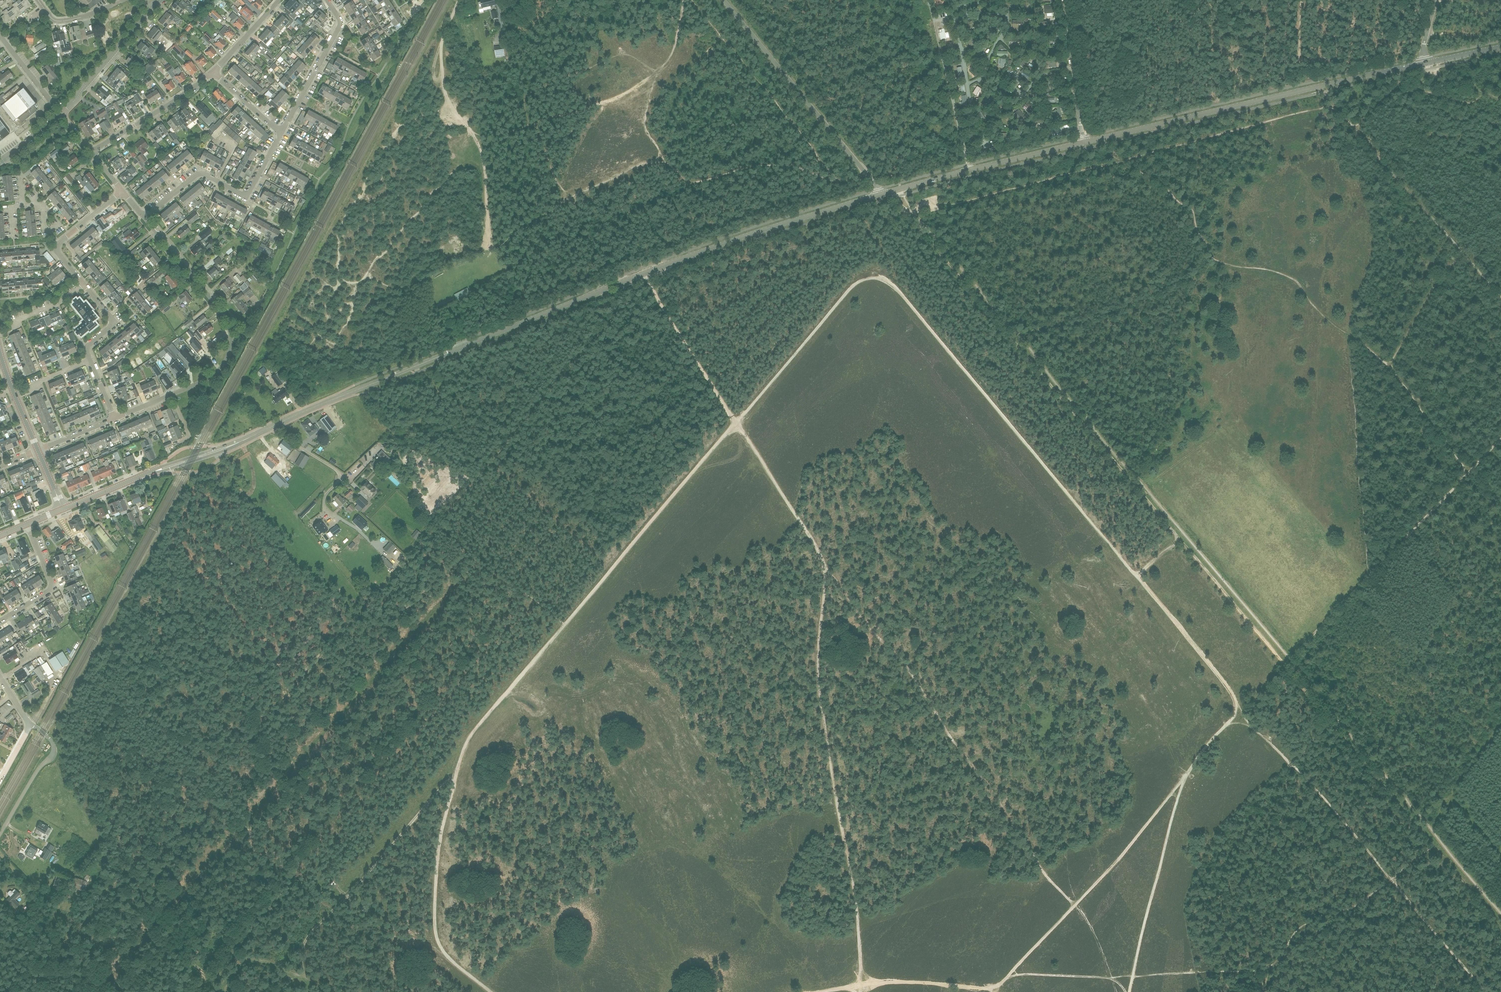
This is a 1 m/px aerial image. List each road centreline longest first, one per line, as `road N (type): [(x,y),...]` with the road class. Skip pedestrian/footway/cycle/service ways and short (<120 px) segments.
road 1 (tertiary): [(63,509),(640,275),(879,194)]
road 2 (track): [(491,991),(445,953),(435,931),(440,837),(463,749),(736,422)]
road 3 (track): [(895,197),(1284,664)]
road 4 (track): [(1137,576),(884,279),(848,290),(736,422)]
road 5 (track): [(820,160),(805,170),(748,165),(690,182),(670,164),(646,162),(576,195),(560,187),(523,95),(620,53),(655,73)]
road 6 (track): [(1008,976),(1271,968),(1297,929),(1356,907),(1440,841)]
road 7 (track): [(564,623),(438,522),(624,306),(650,288)]
road 8 (track): [(861,985),(854,891),(819,685),(824,563)]
road 9 (track): [(824,563),(1075,906)]
road 10 (track): [(1334,105),(945,205)]
road 11 (tertiary): [(1082,142),(1425,63)]
road 12 (track): [(1388,365),(1326,319),(1293,279),(1215,260),(1192,207),(1123,161)]
road 13 (track): [(1229,722),(1116,861),(1008,976)]
road 14 (track): [(1284,664),(1500,438)]
road 15 (track): [(1291,763),(1486,991)]
road 16 (track): [(458,771),(308,936),(301,955),(307,991)]
road 17 (track): [(458,0),(441,67),(449,105),(480,151),(487,252)]
road 18 (track): [(1500,926),(1333,724)]
road 19 (unclassified): [(879,194),(724,0)]
road 20 (track): [(1229,722),(1237,700),(1137,576),(1183,532)]
road 21 (residential): [(171,394),(221,369),(230,326),(145,217)]
road 22 (track): [(1130,991),(1187,773)]
road 23 (tertiary): [(879,194),(1082,142)]
road 24 (track): [(694,0),(820,160)]
road 25 (track): [(1464,253),(1334,105)]
road 26 (residential): [(283,133),(247,197),(201,173),(145,217)]
road 27 (track): [(736,422),(646,279)]
road 28 (track): [(968,164),(928,0)]
road 29 (track): [(824,563),(736,422)]
road 30 (track): [(861,985),(986,988),(1008,976)]
road 31 (residential): [(328,0),(340,28),(283,133)]
road 32 (track): [(1484,92),(1467,103),(1393,91),(1355,128)]
road 33 (residential): [(92,153),(215,71)]
road 34 (unclassified): [(1082,142),(1066,0)]
road 35 (residential): [(61,116),(152,6)]
road 36 (track): [(1388,365),(1464,253)]
road 37 (track): [(1468,473),(1388,365)]
road 38 (residential): [(0,833),(54,753),(31,724)]
road 39 (residential): [(0,622),(53,588),(27,523)]
road 40 (track): [(536,123),(618,96),(655,73)]
road 41 (track): [(330,991),(255,961),(218,991)]

